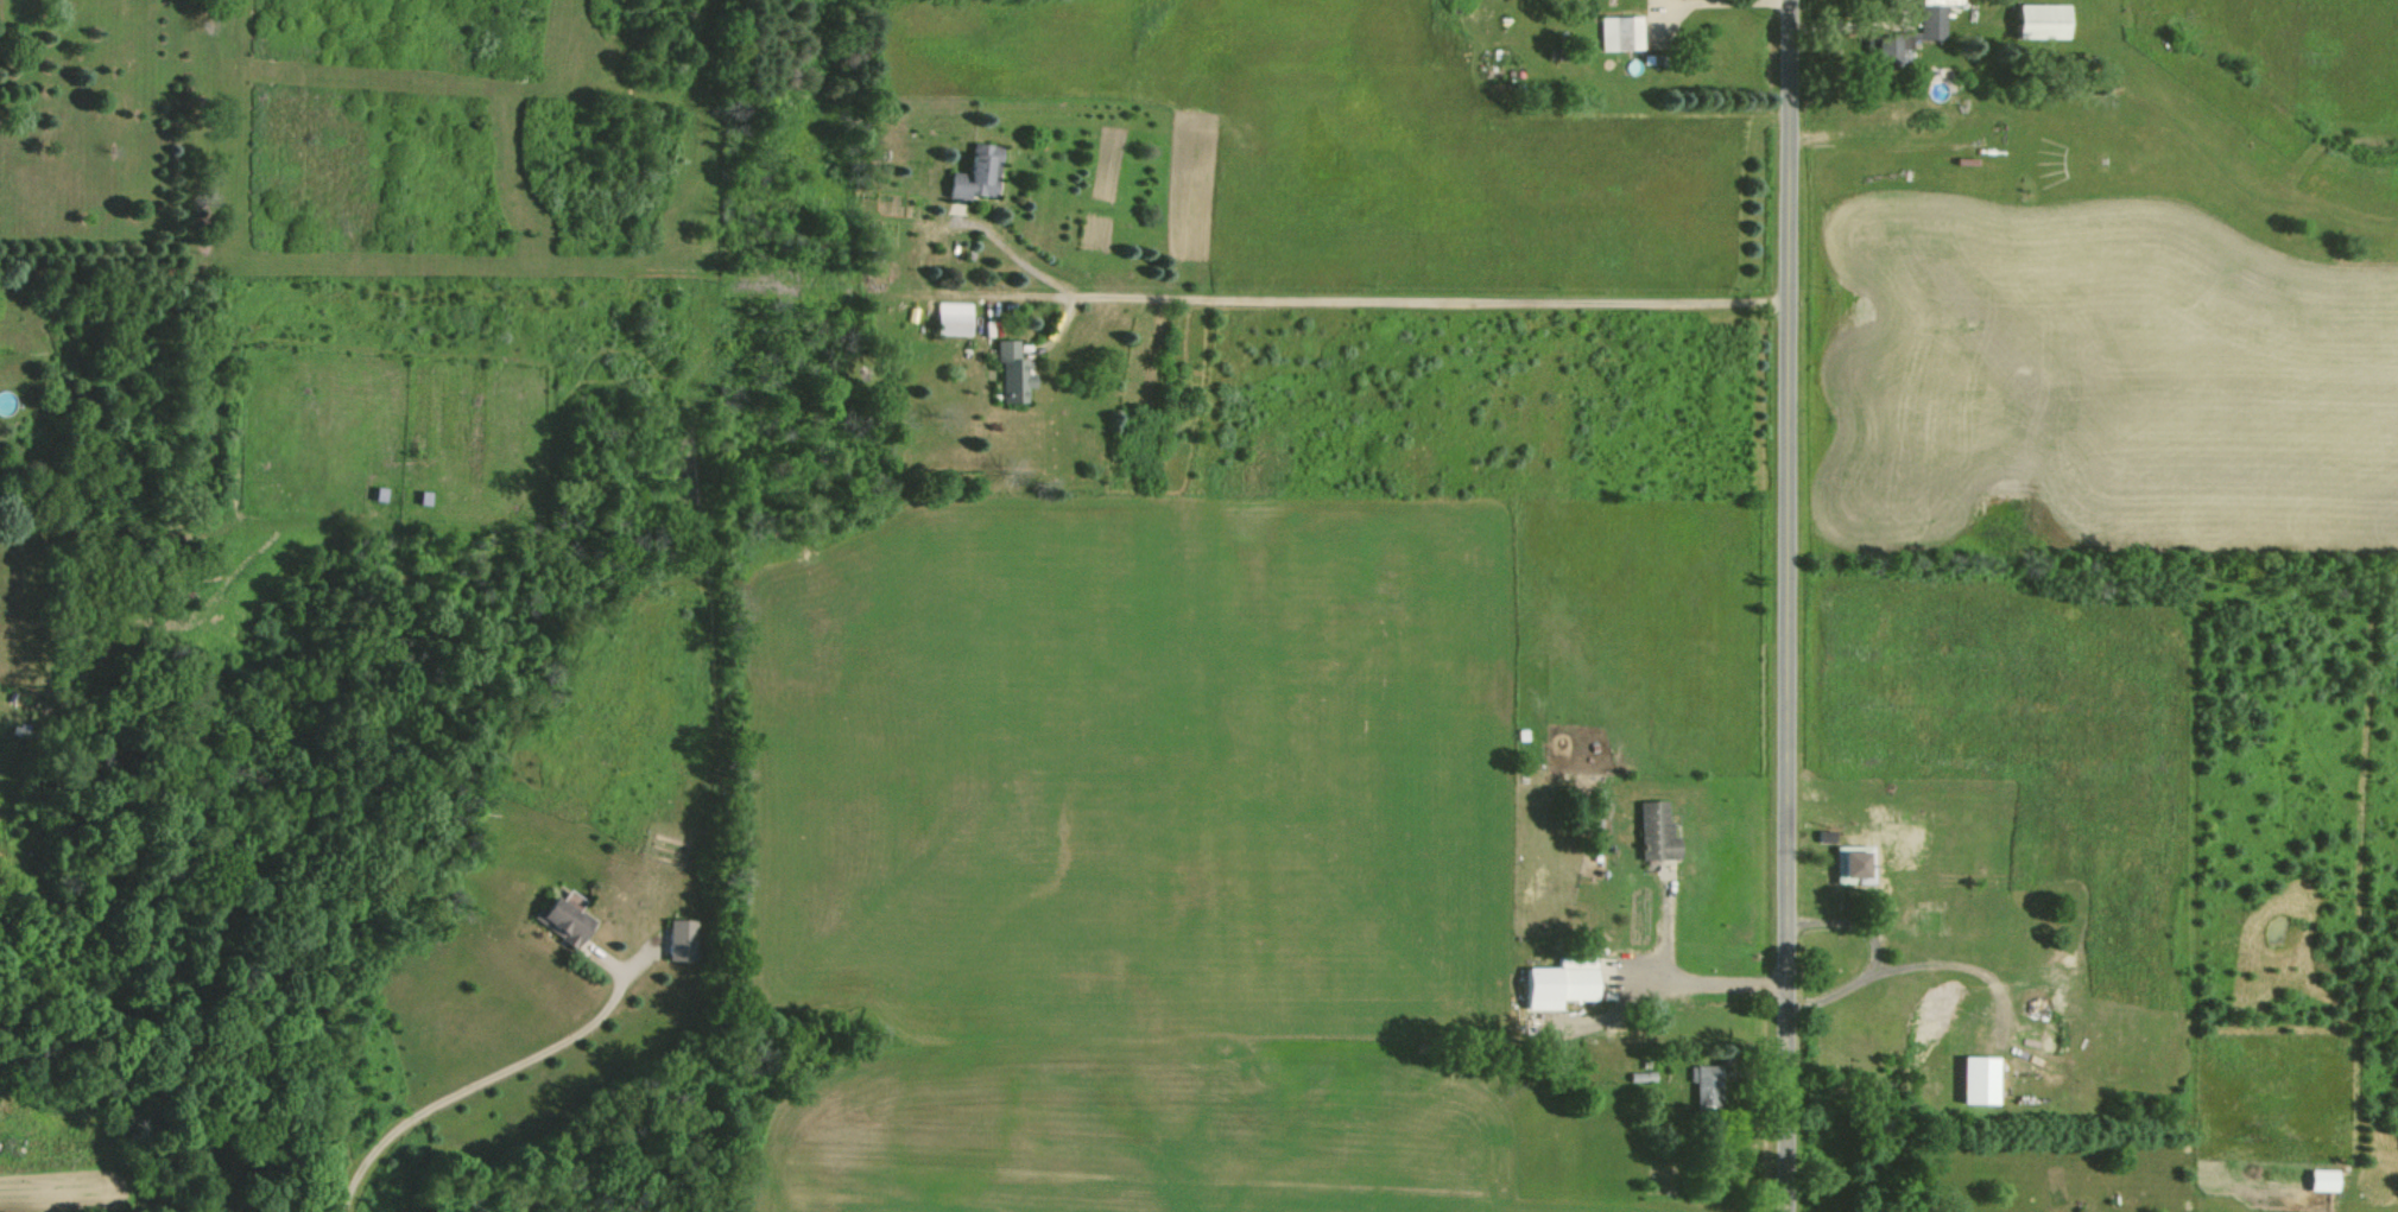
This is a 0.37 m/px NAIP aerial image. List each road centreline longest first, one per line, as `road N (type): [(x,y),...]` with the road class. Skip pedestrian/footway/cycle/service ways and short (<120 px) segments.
road 1 (tertiary): [(1786,1211),(1788,0)]

